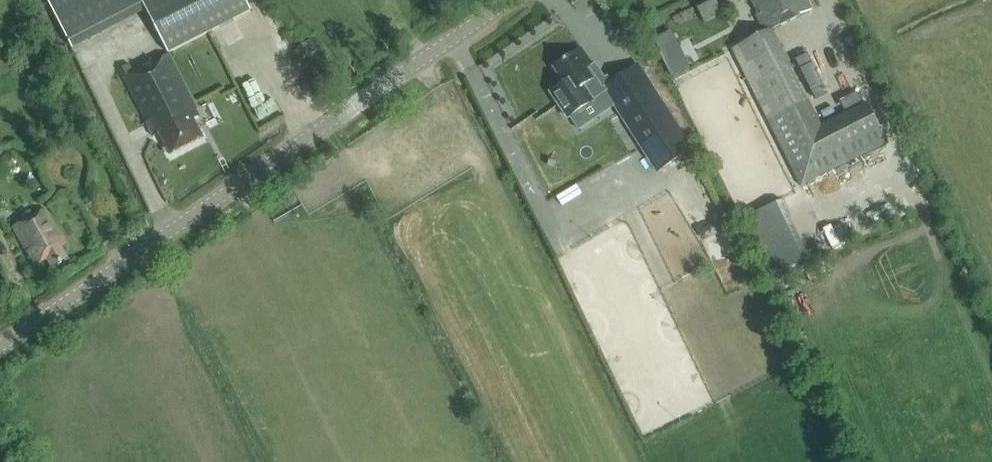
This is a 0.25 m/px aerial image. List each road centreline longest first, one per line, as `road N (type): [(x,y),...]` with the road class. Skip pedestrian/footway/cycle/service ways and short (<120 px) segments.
road 1 (tertiary): [(0,342),(510,0)]

